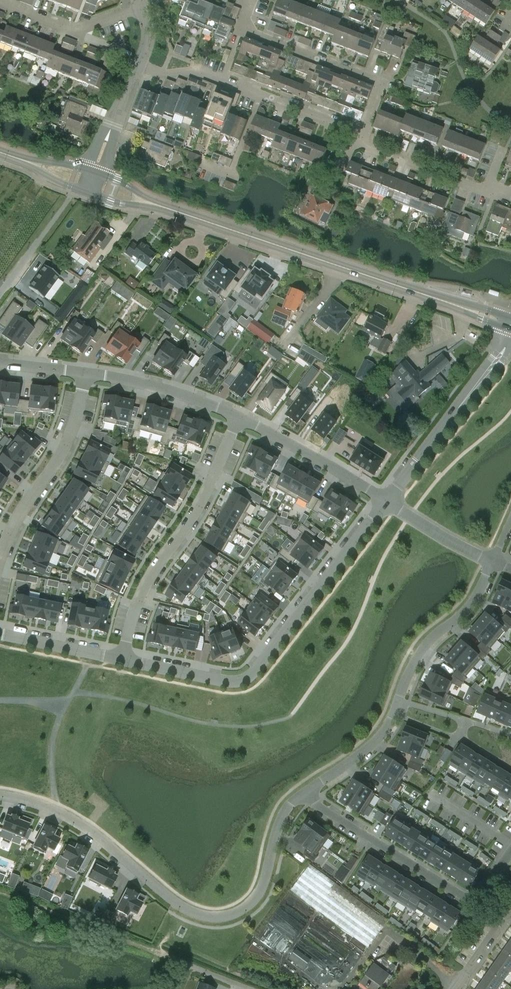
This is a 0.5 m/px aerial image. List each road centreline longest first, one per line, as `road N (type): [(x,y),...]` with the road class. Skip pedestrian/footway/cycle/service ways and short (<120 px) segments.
road 1 (tertiary): [(510,324),(165,207)]
road 2 (residential): [(274,844),(252,902),(233,915),(204,917),(167,900),(77,826),(0,797)]
road 3 (residential): [(386,501),(245,679),(121,659)]
road 4 (residential): [(306,791),(389,727),(416,658),(474,604),(492,562)]
road 5 (residential): [(237,417),(192,519),(136,605),(121,659)]
road 6 (residential): [(510,852),(474,903),(318,807),(306,791)]
road 7 (residential): [(365,136),(198,71),(165,75),(139,65)]
road 8 (residential): [(365,136),(379,81),(263,37),(250,28),(245,0)]
road 9 (residential): [(87,372),(71,431),(0,557)]
road 10 (residential): [(510,343),(386,501)]
road 11 (residential): [(237,417),(386,501)]
road 12 (residential): [(87,372),(155,385),(237,417)]
road 13 (residential): [(0,4),(75,33),(141,9)]
road 14 (residential): [(487,193),(362,145),(365,136)]
road 15 (residential): [(121,659),(0,635)]
road 16 (residential): [(386,501),(492,562)]

